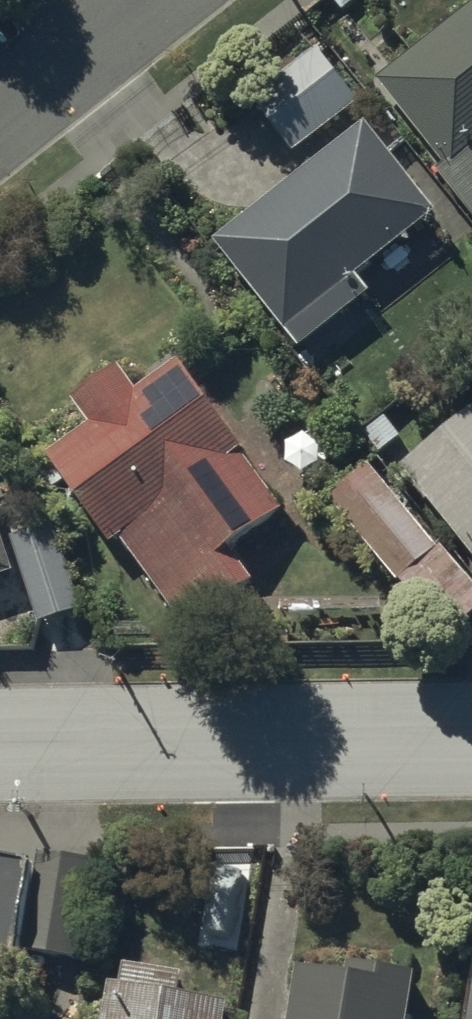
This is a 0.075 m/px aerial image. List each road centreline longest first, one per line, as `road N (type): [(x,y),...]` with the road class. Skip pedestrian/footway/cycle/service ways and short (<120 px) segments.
road 1 (residential): [(471,737),(0,744)]
road 2 (residential): [(145,0),(0,115)]

